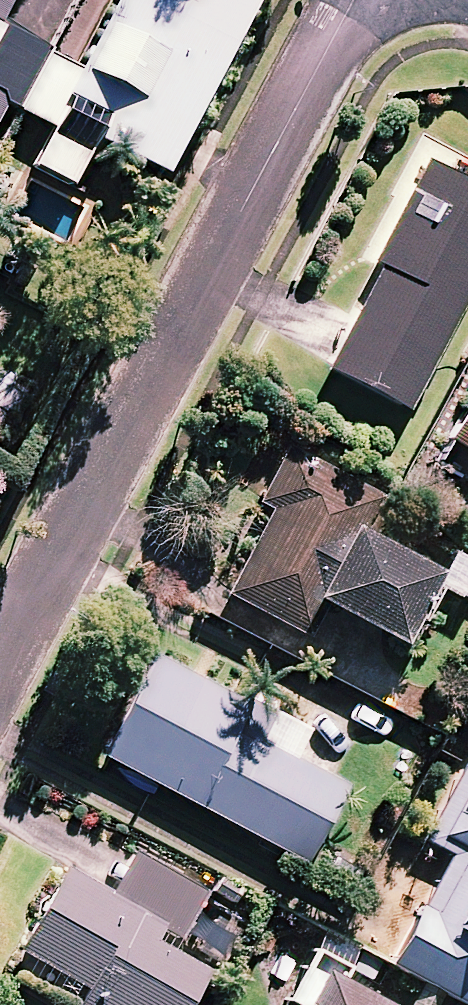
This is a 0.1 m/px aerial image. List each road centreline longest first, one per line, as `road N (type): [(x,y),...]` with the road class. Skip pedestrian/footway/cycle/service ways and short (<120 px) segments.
road 1 (residential): [(0,693),(353,0)]

